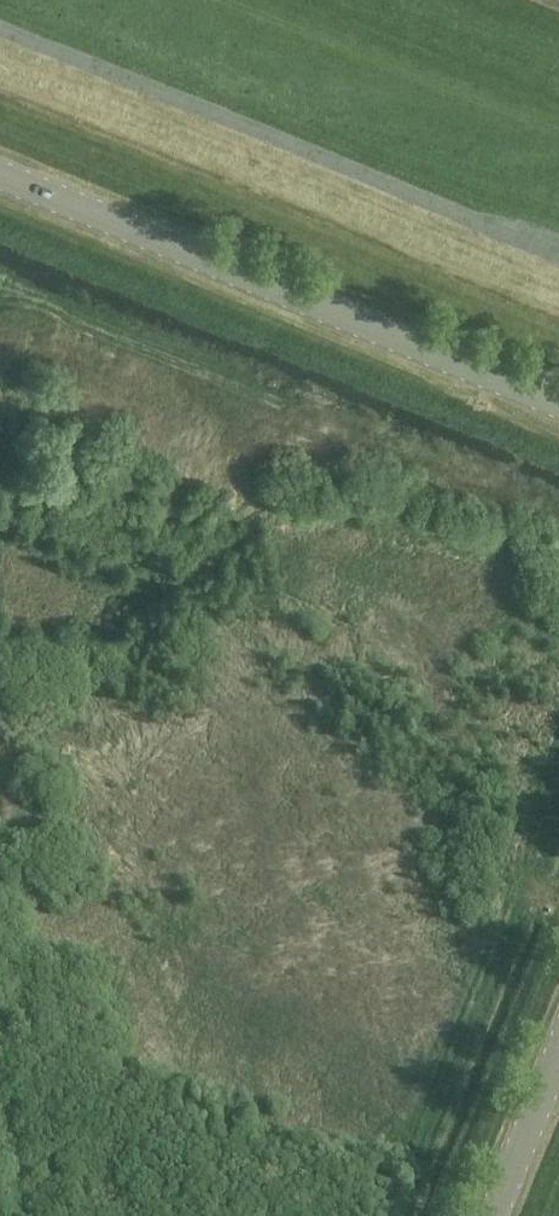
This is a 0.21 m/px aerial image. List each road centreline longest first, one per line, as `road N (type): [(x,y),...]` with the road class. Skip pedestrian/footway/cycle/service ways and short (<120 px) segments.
road 1 (tertiary): [(558,403),(0,181)]
road 2 (tertiary): [(490,1215),(558,1042)]

